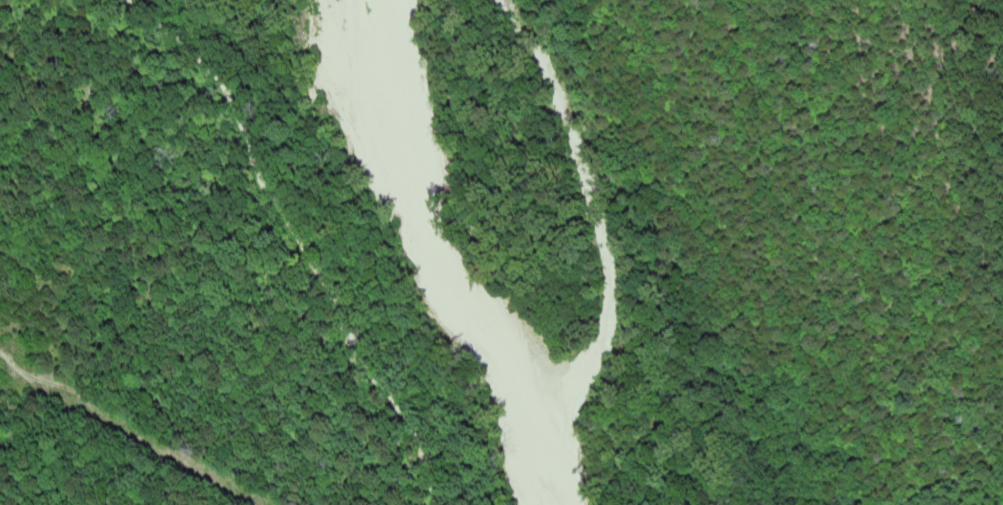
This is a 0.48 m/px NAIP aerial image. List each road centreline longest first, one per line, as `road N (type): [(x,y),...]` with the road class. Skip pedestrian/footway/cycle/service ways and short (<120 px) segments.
road 1 (residential): [(441,504),(400,410),(212,68),(144,0)]

